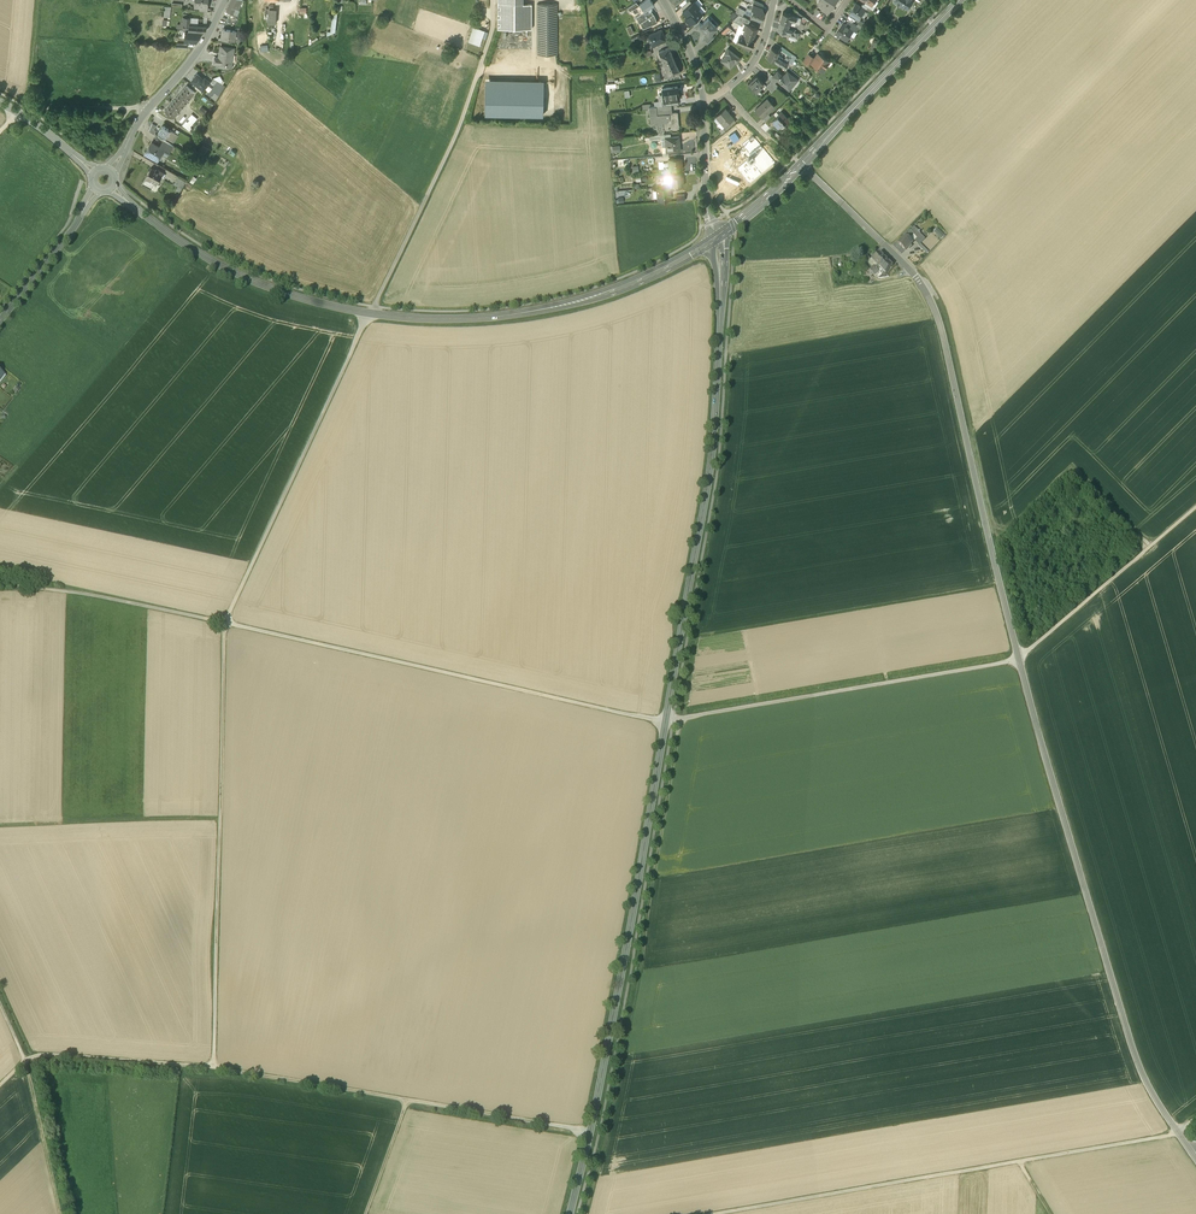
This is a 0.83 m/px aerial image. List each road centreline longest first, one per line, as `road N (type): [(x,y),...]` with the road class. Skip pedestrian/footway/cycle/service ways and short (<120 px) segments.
road 1 (tertiary): [(802,165),(914,273),(937,316),(1003,598),(1130,1027),(1155,1096),(1195,1158)]
road 2 (secondary): [(569,1213),(602,1069),(705,482),(720,285)]
road 3 (track): [(492,0),(492,31),(460,126),(227,621)]
road 4 (tertiary): [(112,187),(239,273),(322,303),(408,317),(493,316),(579,301),(712,241)]
road 5 (track): [(672,718),(1020,658),(1195,506)]
road 6 (track): [(589,1132),(218,1072),(50,1060),(29,1067)]
road 7 (track): [(679,718),(642,970),(587,1213)]
road 8 (track): [(1195,1116),(1172,1133),(714,1213)]
road 9 (track): [(227,621),(504,690),(672,718)]
road 10 (track): [(218,1072),(227,621)]
road 11 (track): [(0,487),(184,276)]
road 12 (track): [(0,584),(227,621)]
road 13 (secondary): [(802,165),(959,0)]
road 14 (track): [(987,533),(1013,524),(1072,470),(1151,545)]
road 15 (tertiary): [(111,170),(146,110),(196,54),(226,0)]
road 16 (residential): [(0,321),(98,188)]
road 17 (track): [(29,1067),(64,1213)]
road 18 (residential): [(703,102),(753,63),(774,0)]
road 19 (track): [(408,1101),(366,1213)]

